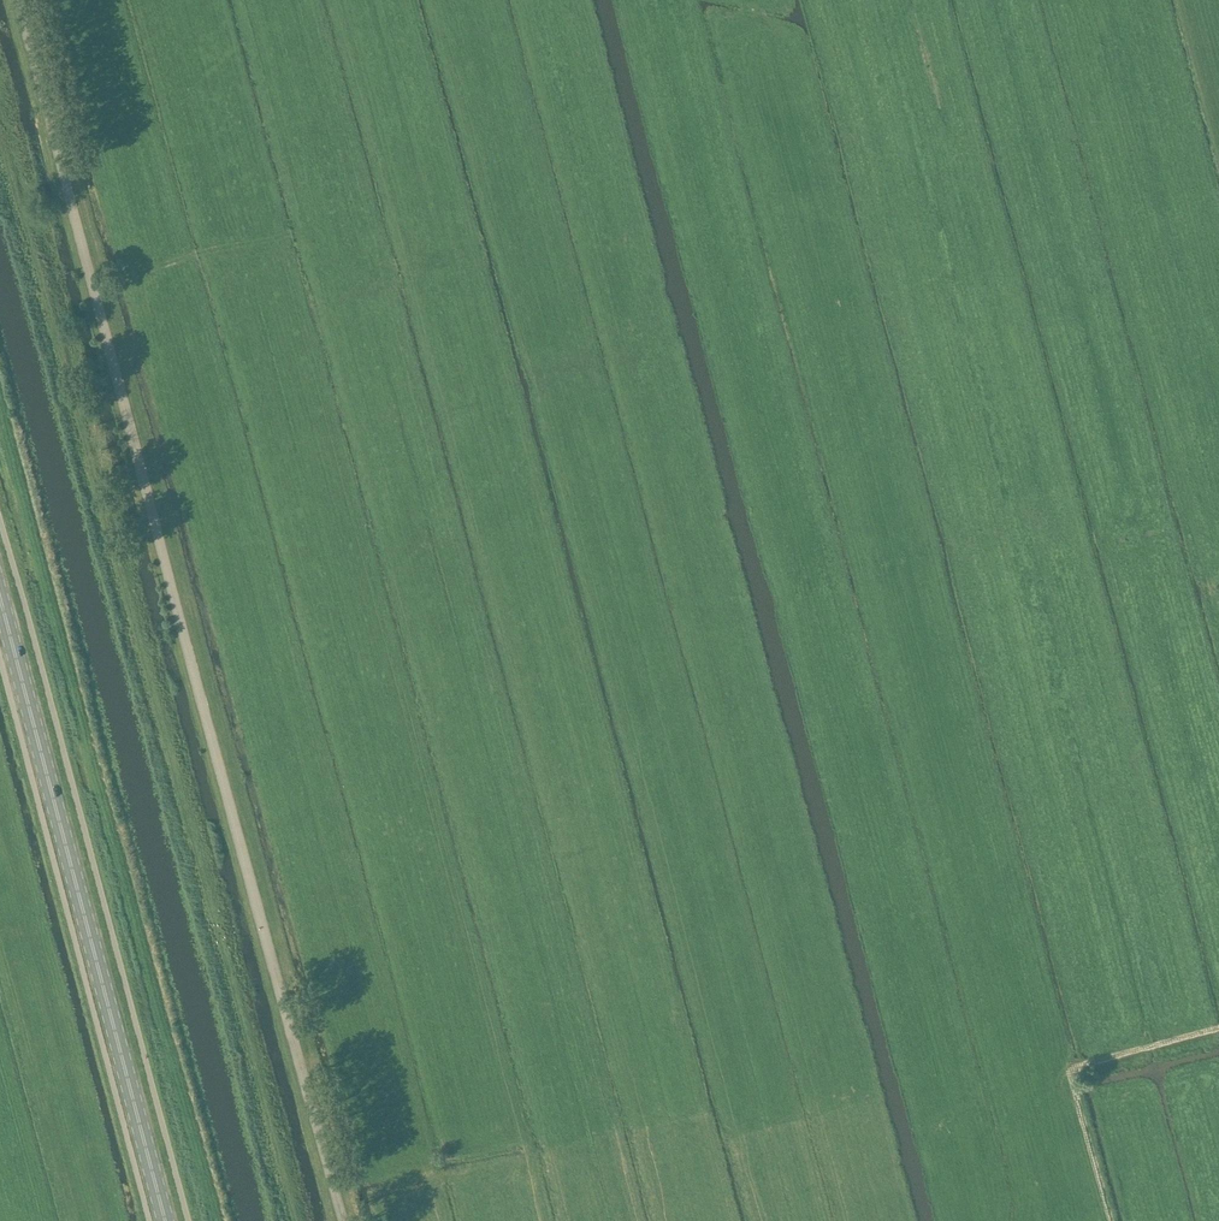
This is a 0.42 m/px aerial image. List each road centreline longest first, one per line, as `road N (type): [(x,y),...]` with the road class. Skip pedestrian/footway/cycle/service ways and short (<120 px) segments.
road 1 (unclassified): [(343,1220),(16,0)]
road 2 (primary): [(166,1220),(0,597)]

